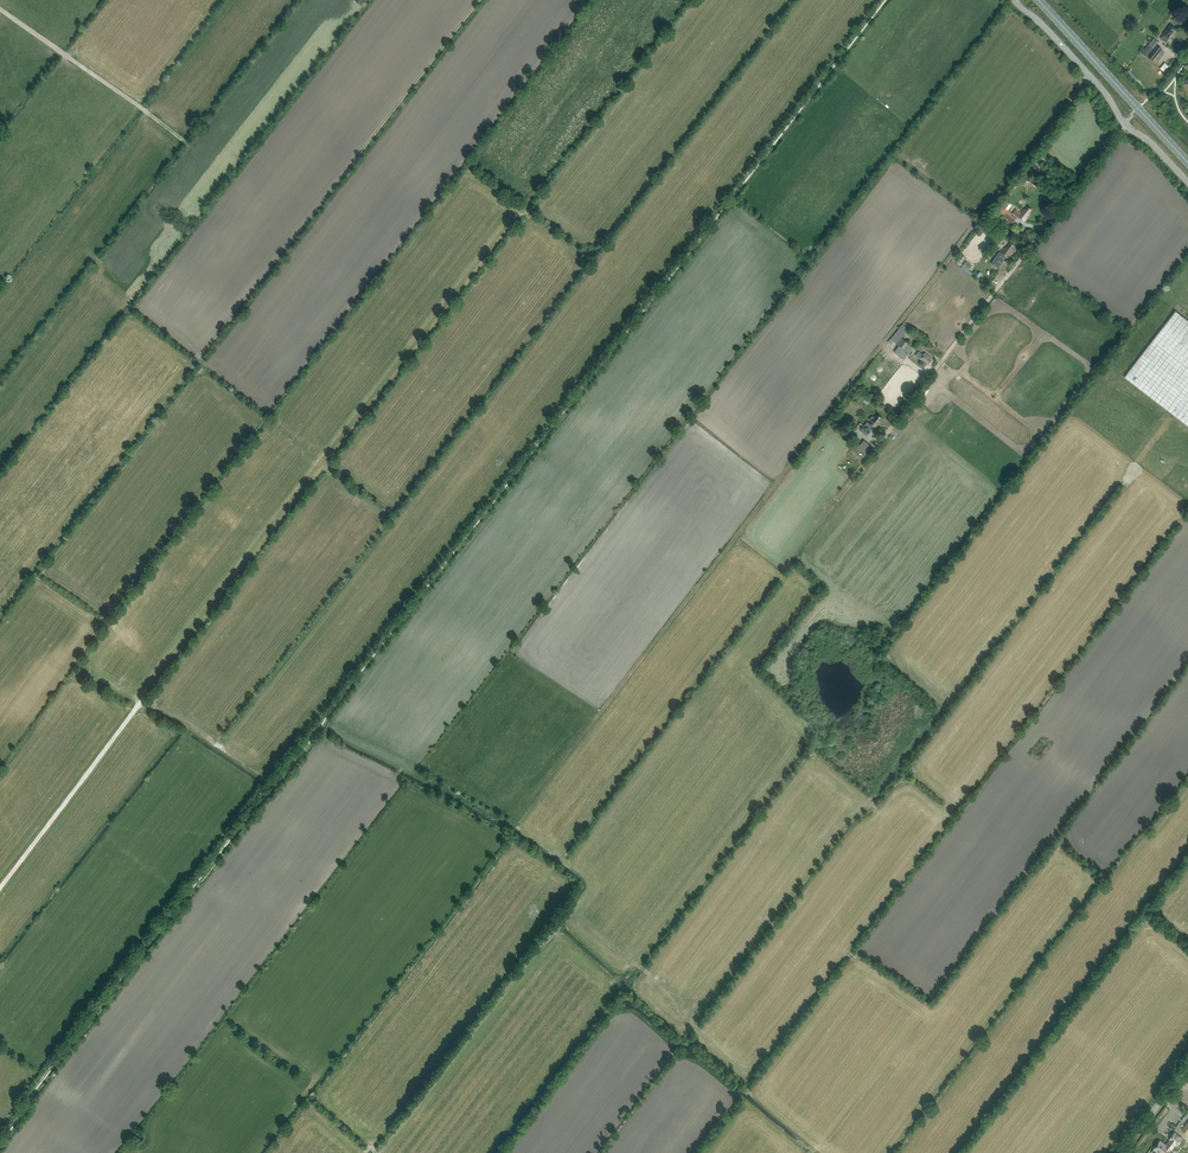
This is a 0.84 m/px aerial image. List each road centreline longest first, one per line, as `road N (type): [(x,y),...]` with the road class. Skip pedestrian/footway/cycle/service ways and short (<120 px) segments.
road 1 (unclassified): [(880,444),(1125,123)]
road 2 (primary): [(1187,163),(1039,0)]
road 3 (unclassified): [(1125,123),(1107,94),(1015,0)]

